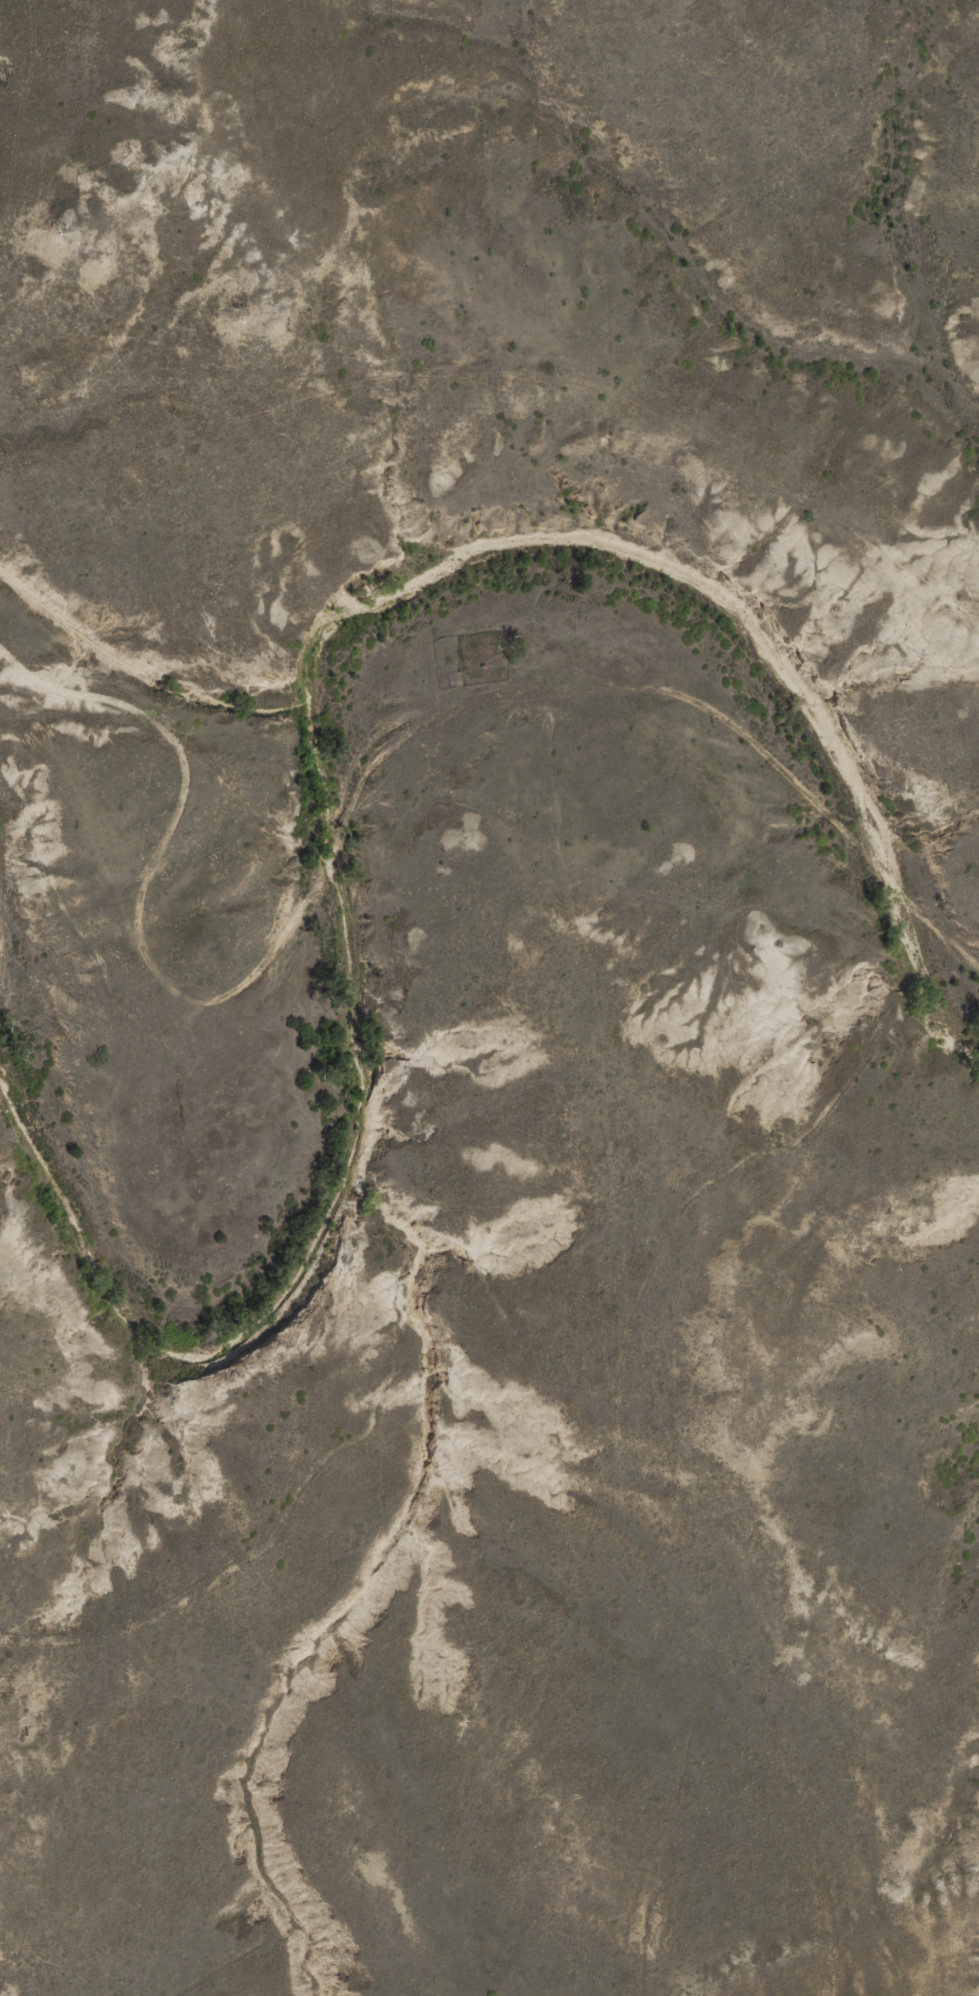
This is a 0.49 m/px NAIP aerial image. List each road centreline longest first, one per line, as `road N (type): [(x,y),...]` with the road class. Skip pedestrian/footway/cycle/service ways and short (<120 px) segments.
road 1 (residential): [(978,896),(829,752),(749,707),(621,670),(453,668),(380,693),(321,776),(303,906),(250,927),(191,871),(188,669),(61,577),(0,513)]

